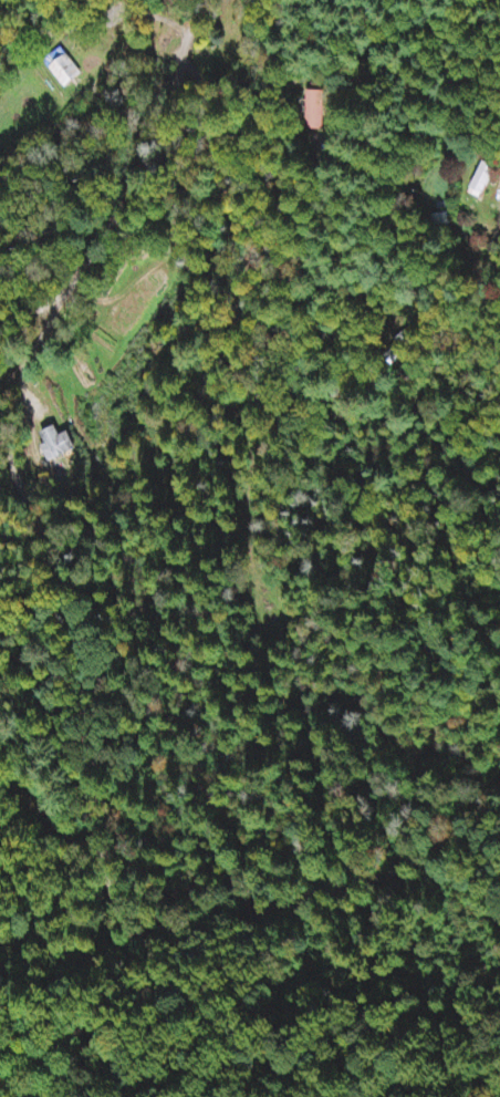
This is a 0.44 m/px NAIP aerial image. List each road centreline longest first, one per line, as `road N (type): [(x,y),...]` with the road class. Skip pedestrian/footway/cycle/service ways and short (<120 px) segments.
road 1 (residential): [(499,787),(438,850),(389,876),(145,938),(106,886),(84,785),(82,646),(0,441)]
road 2 (residential): [(179,53),(188,58),(213,125),(236,245),(238,374),(260,403),(332,399),(450,348),(479,315),(499,216)]
road 3 (residential): [(0,329),(76,279),(157,157),(179,53),(205,0)]

